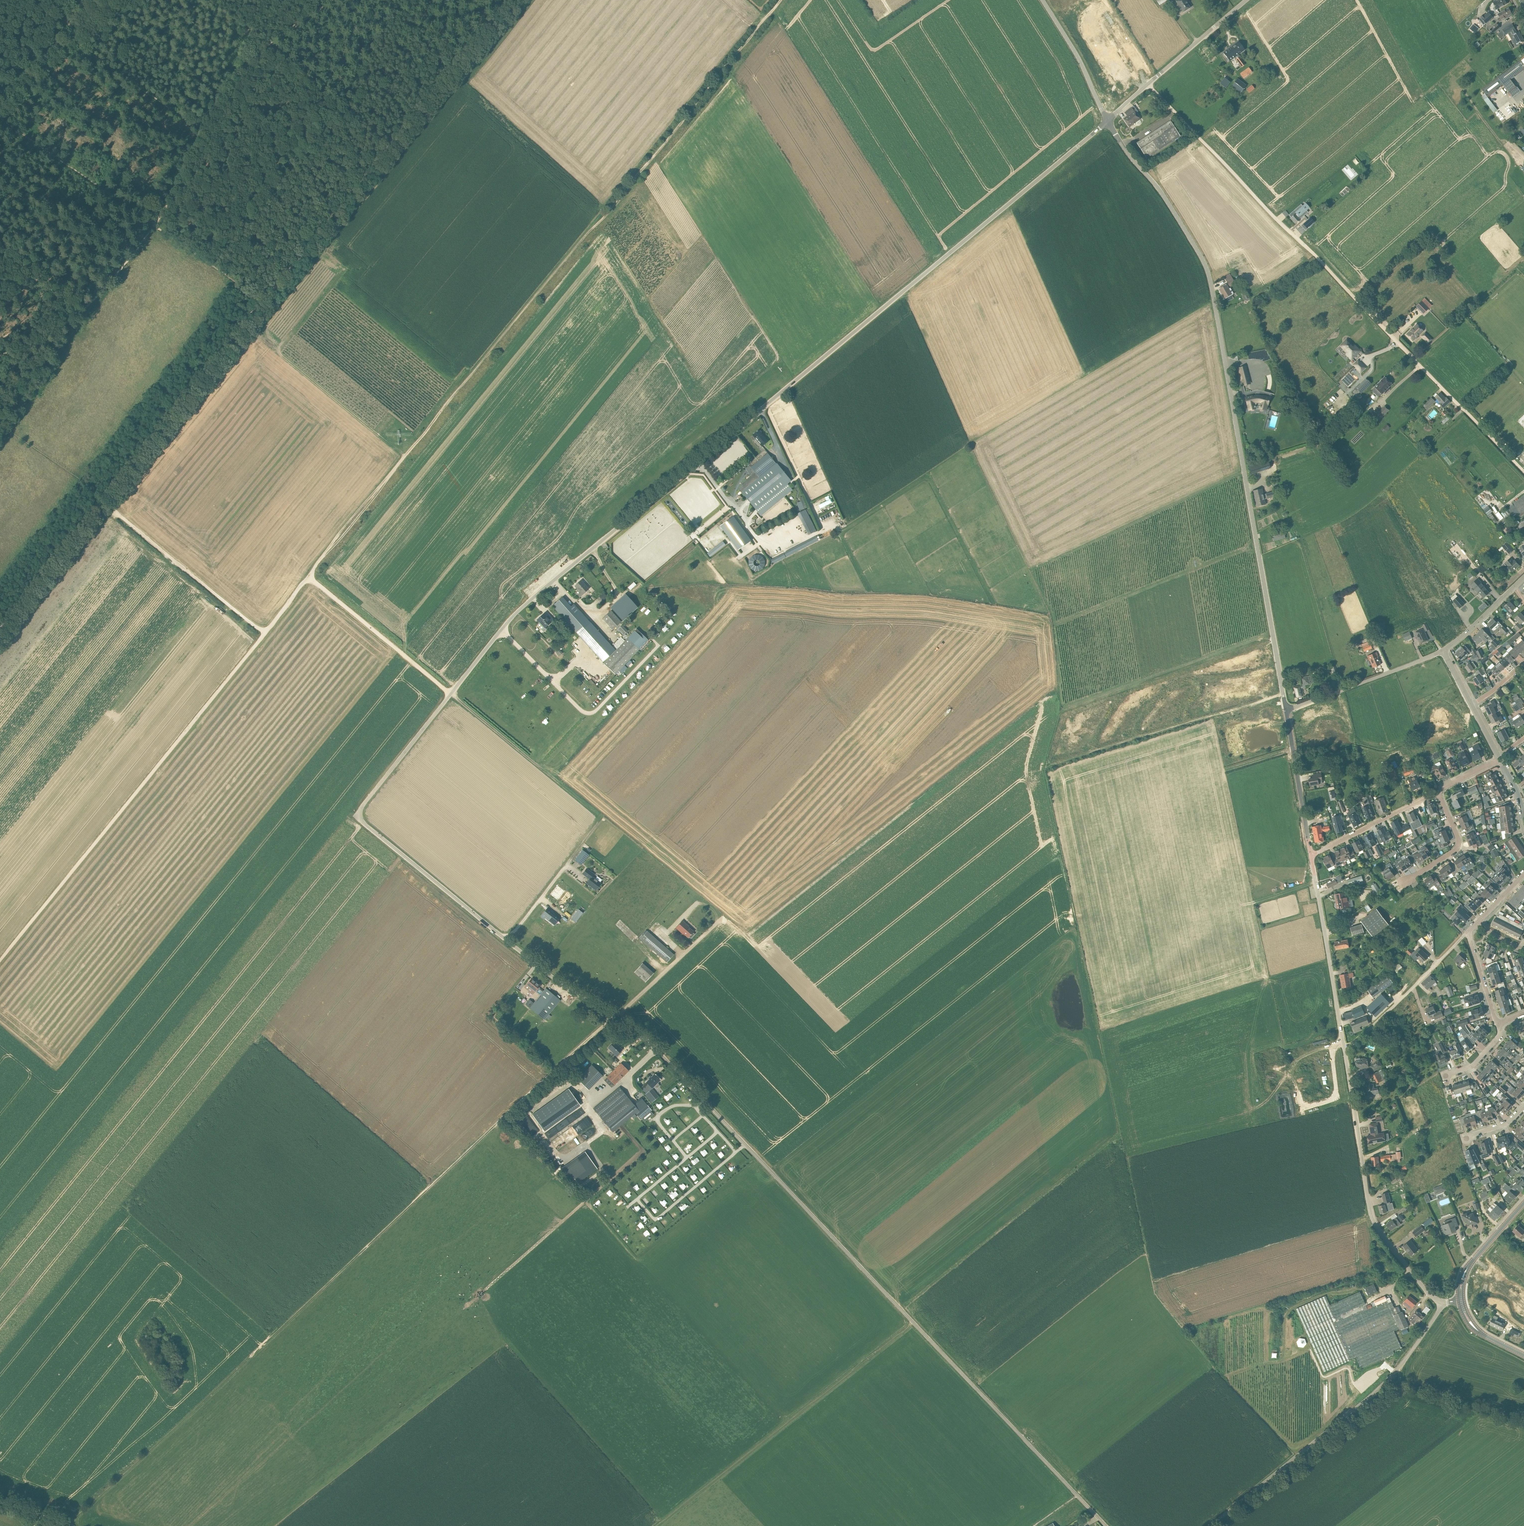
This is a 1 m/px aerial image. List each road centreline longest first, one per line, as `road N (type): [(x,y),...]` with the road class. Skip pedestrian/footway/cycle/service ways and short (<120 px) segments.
road 1 (unclassified): [(1104,1525),(638,1033),(555,979),(358,816),(519,611),(1108,121)]
road 2 (track): [(67,1523),(612,1015)]
road 3 (track): [(777,0),(311,576)]
road 4 (unclassified): [(1286,710),(1209,280),(1159,189),(1108,121)]
road 5 (track): [(1149,84),(1523,471)]
road 6 (track): [(0,961),(265,632)]
road 7 (unclassified): [(1211,1525),(1404,1362),(1444,1303)]
road 8 (track): [(333,0),(236,75),(155,224)]
road 9 (unclassified): [(1444,1303),(1372,1220),(1345,1053)]
road 10 (track): [(103,496),(265,632)]
road 11 (unclassified): [(1345,1053),(1311,855)]
road 12 (track): [(472,1302),(610,1178)]
road 13 (unclassified): [(1108,121),(1246,0)]
road 14 (track): [(311,576),(451,694)]
road 15 (residential): [(1345,1053),(1468,932)]
road 16 (unclassified): [(1286,710),(1443,650)]
road 17 (track): [(0,104),(106,0)]
road 18 (unclassified): [(1311,855),(1286,710)]
road 19 (residential): [(1311,855),(1438,792)]
road 20 (unclassified): [(1108,121),(1042,0)]
road 21 (residential): [(1402,883),(1458,848),(1438,792)]

